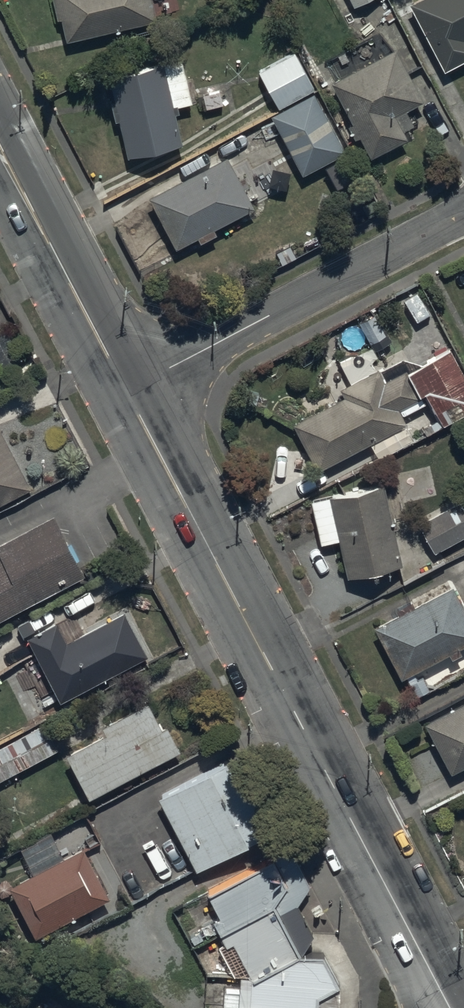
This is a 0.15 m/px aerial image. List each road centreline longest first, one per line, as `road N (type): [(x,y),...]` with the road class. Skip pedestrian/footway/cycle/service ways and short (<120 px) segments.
road 1 (tertiary): [(451,1007),(128,391)]
road 2 (residential): [(128,391),(463,214)]
road 3 (tertiary): [(128,391),(0,151)]

